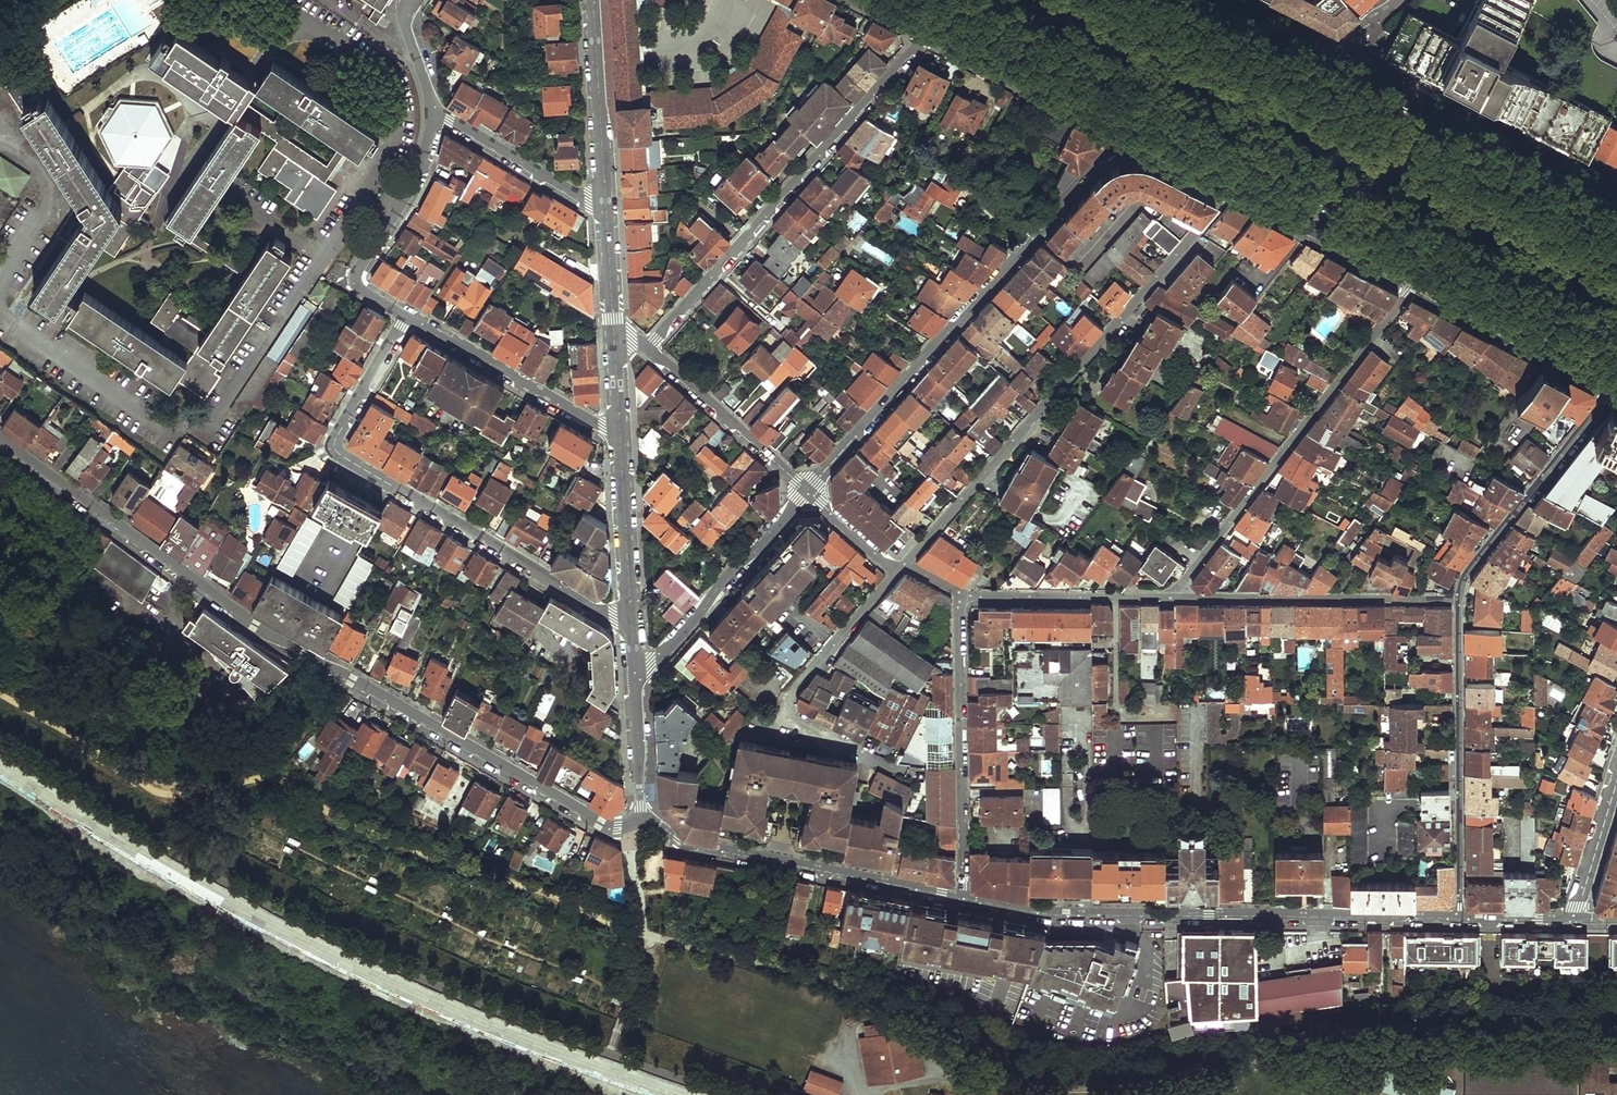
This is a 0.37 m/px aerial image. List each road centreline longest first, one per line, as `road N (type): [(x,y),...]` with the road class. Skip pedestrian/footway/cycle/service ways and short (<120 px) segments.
road 1 (residential): [(640,818),(618,828),(598,824),(262,629),(0,439)]
road 2 (residential): [(905,565),(1246,173)]
road 3 (residential): [(1460,919),(1069,916),(963,898)]
road 4 (residential): [(809,491),(1139,118)]
road 5 (residential): [(631,621),(338,451),(339,435),(408,317)]
road 6 (residential): [(649,349),(941,13)]
road 7 (residential): [(1173,598),(1424,265)]
road 8 (residential): [(963,898),(687,844),(640,818)]
road 9 (secondary): [(1616,215),(1325,62)]
road 10 (residential): [(1460,919),(1458,600)]
road 11 (residential): [(884,766),(790,723),(786,711),(811,669),(905,565)]
road 12 (residential): [(960,593),(963,898)]
road 13 (residential): [(1173,598),(1458,600)]
road 14 (residential): [(1458,600),(1465,575),(1616,380)]
road 15 (residential): [(635,668),(653,665),(809,491)]
road 16 (residential): [(408,317),(364,291),(358,271),(421,174),(433,115)]
road 17 (residential): [(620,432),(408,317)]
road 18 (secondary): [(941,13),(1139,118)]
road 19 (secondary): [(1424,265),(1616,365)]
road 20 (residential): [(649,349),(809,491)]
road 21 (residential): [(960,593),(1173,598)]
road 22 (residential): [(593,0),(605,201)]
road 23 (secondary): [(1246,173),(1424,265)]
road 24 (residential): [(605,201),(577,197),(433,115)]
road 25 (residential): [(620,432),(631,621)]
road 26 (residential): [(635,668),(640,818)]
road 27 (residential): [(1575,921),(1616,778)]
road 28 (secondary): [(1325,62),(1207,0)]
road 29 (residential): [(605,201),(614,333)]
road 30 (residential): [(809,491),(888,564),(905,565)]

